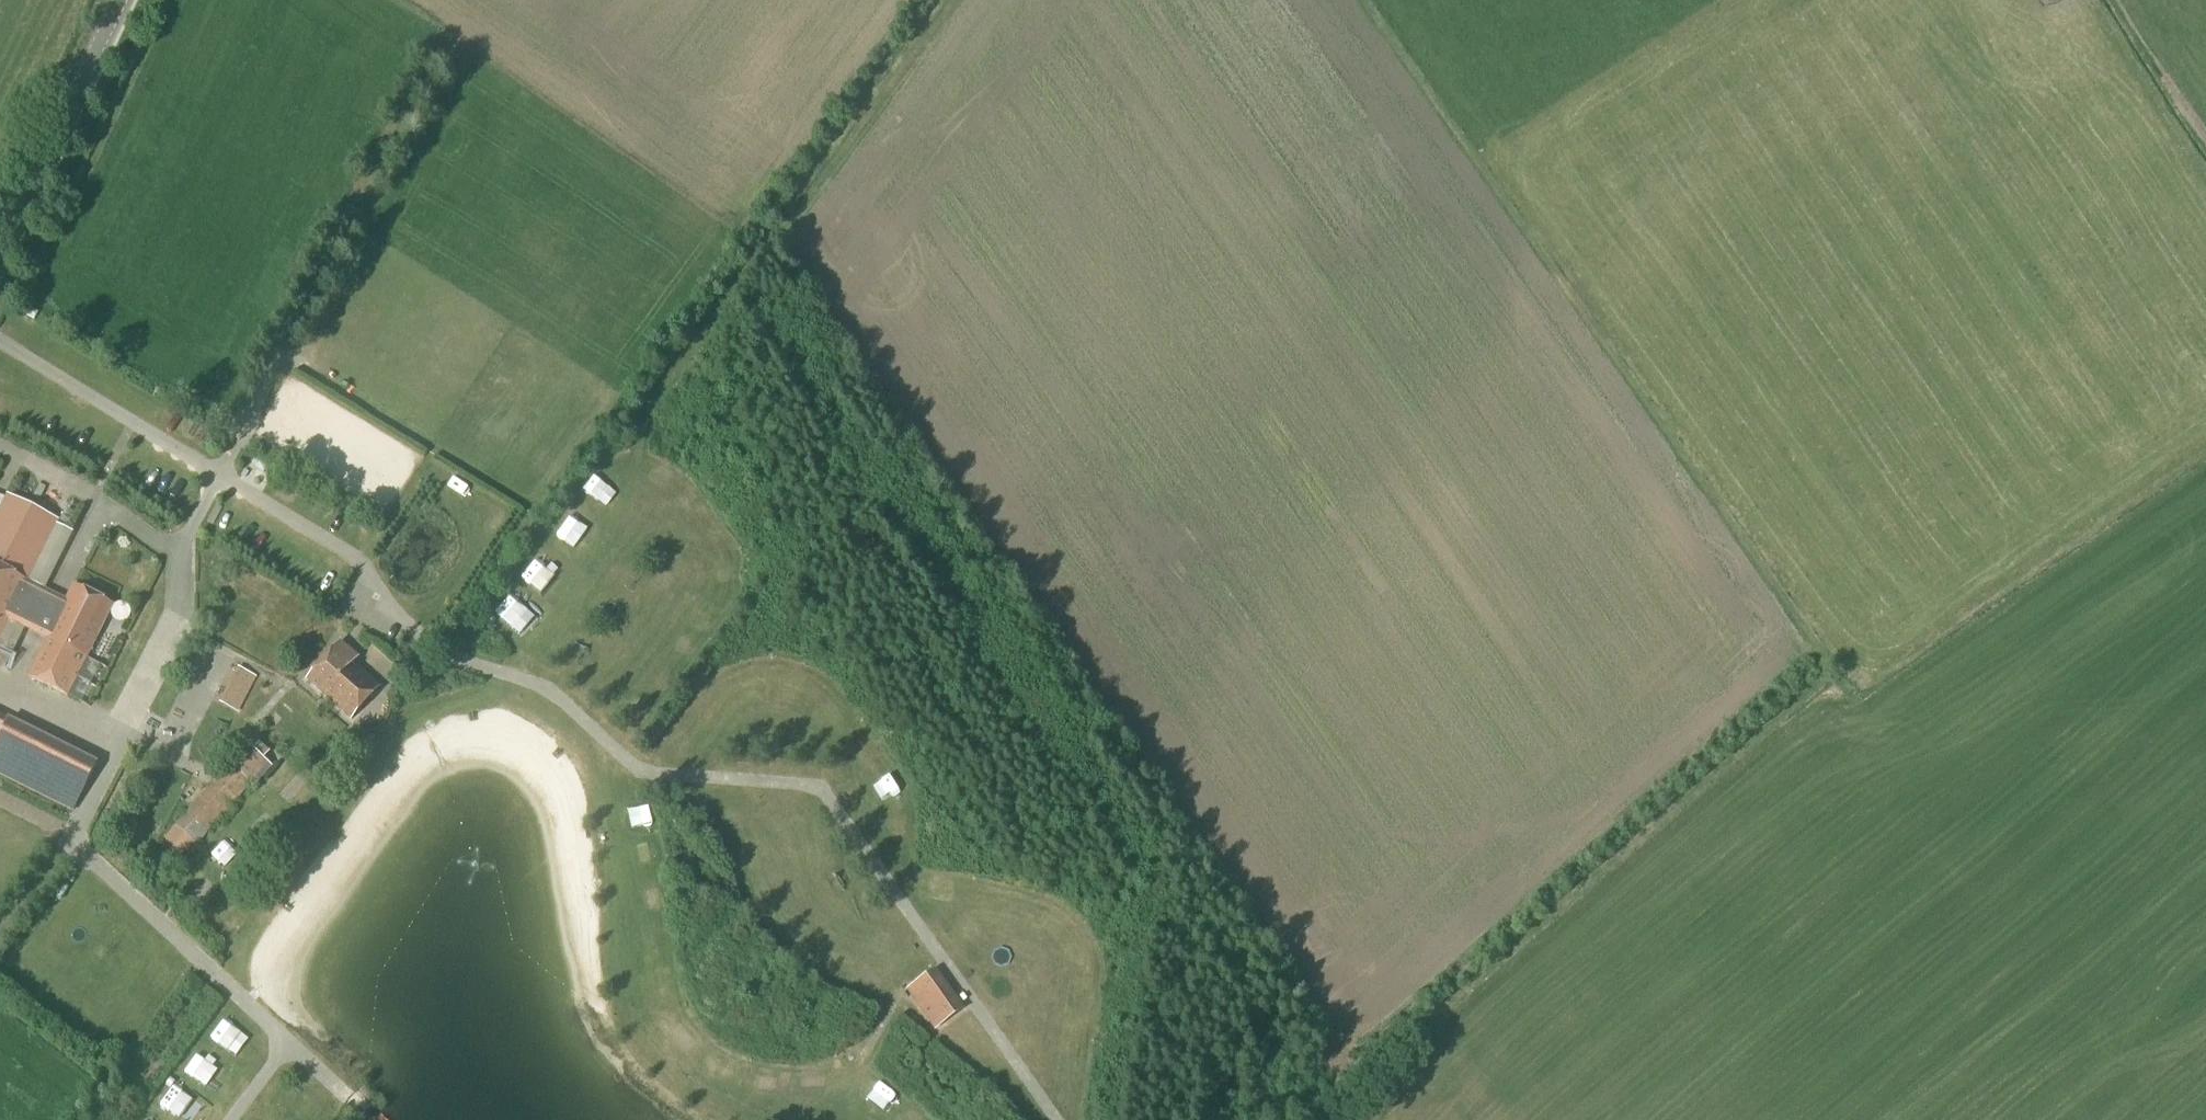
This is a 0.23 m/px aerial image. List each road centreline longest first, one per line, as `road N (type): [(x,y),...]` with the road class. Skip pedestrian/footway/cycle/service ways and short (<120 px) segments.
road 1 (tertiary): [(0,269),(129,0)]

